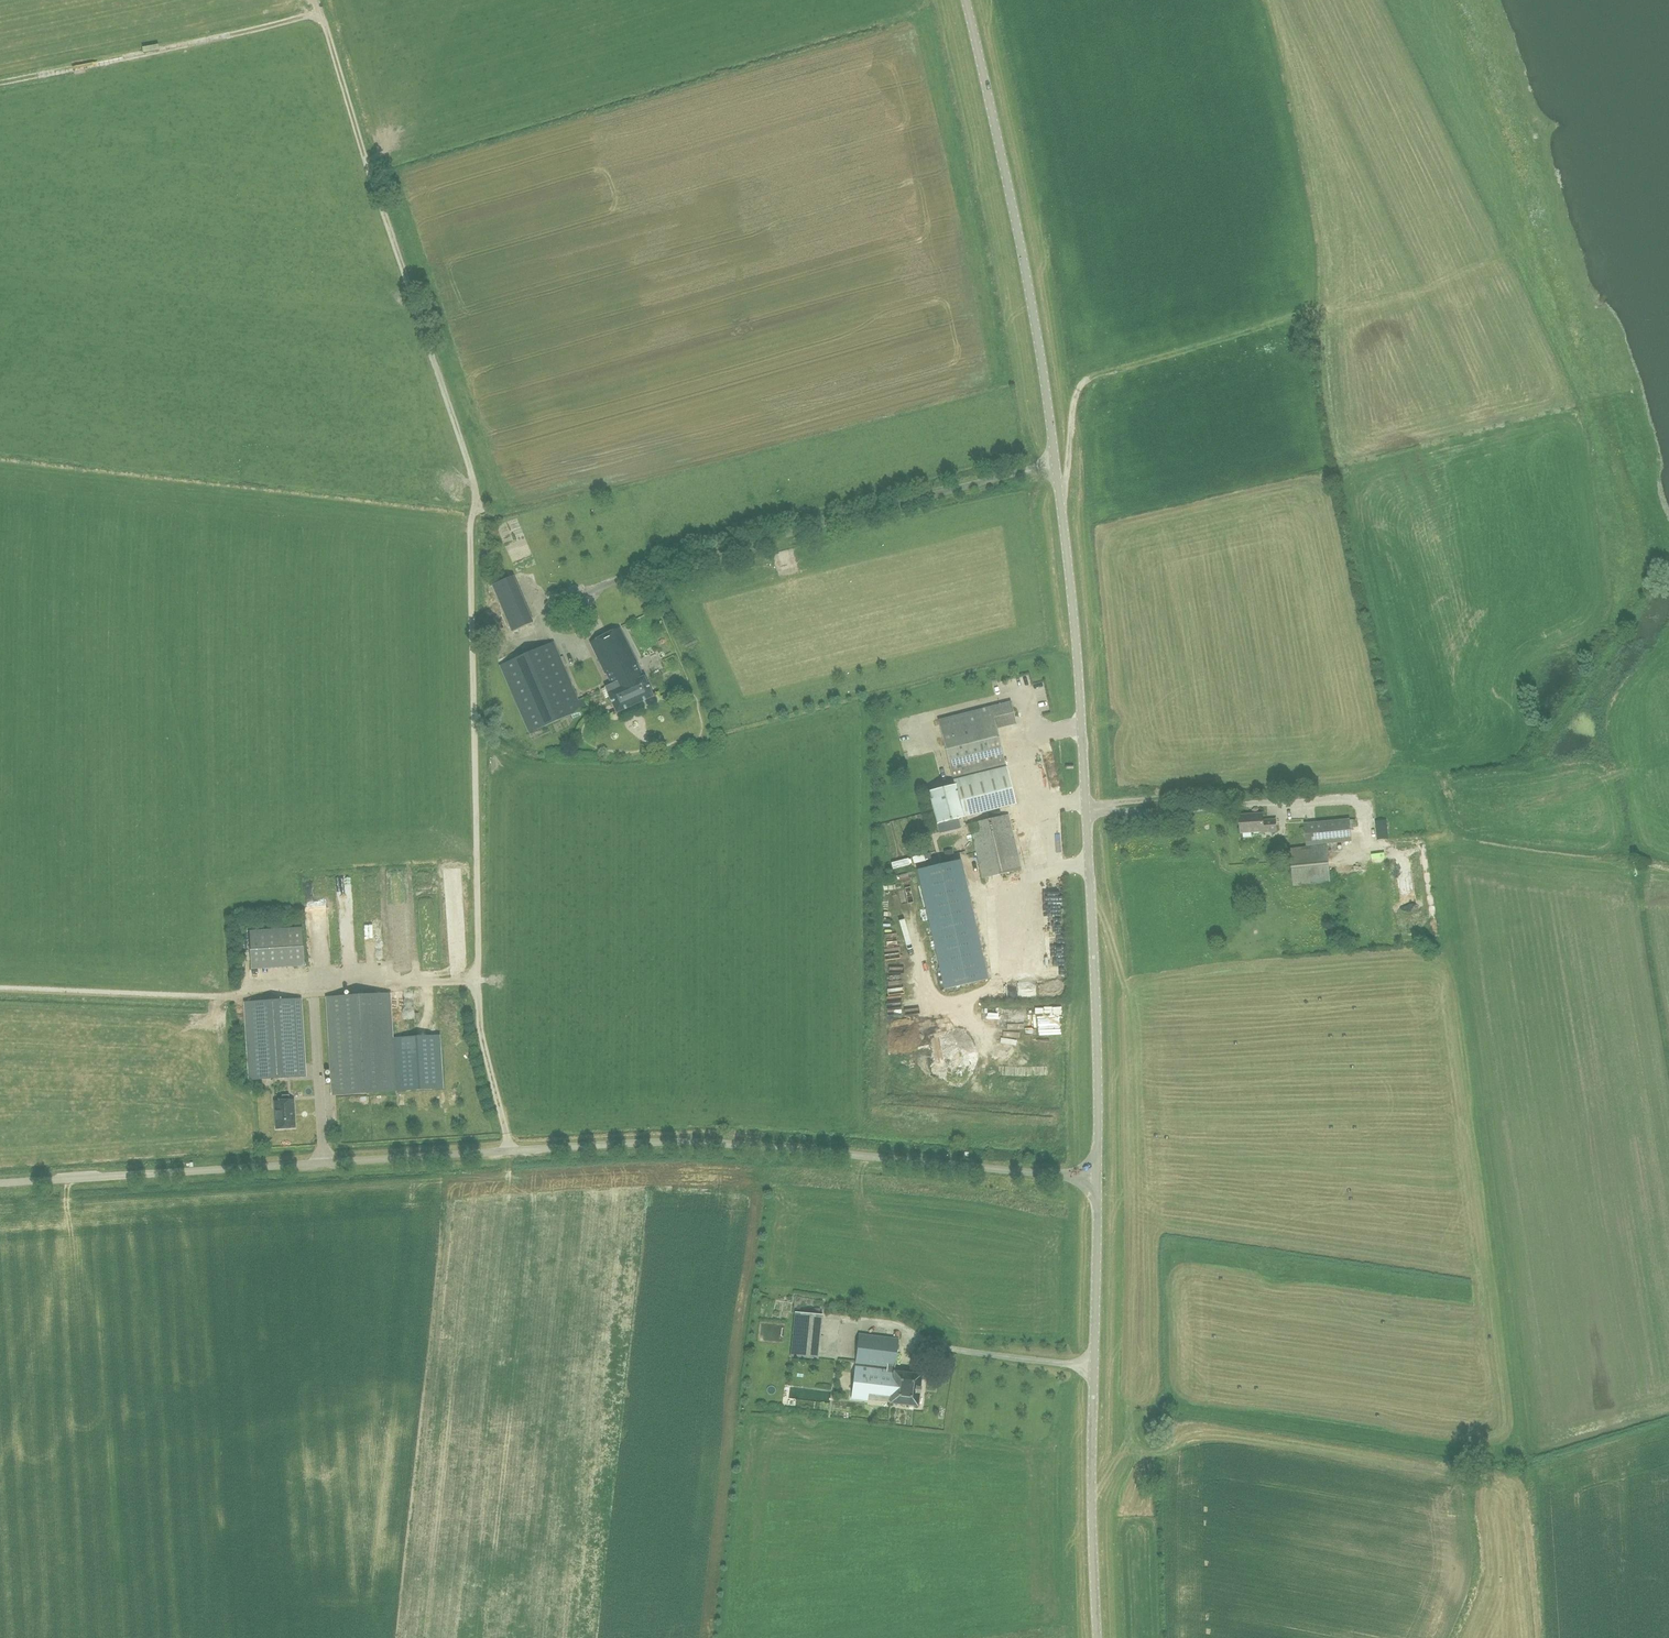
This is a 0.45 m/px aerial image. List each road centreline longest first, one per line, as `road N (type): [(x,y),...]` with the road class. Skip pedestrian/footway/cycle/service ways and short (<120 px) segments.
road 1 (tertiary): [(1097,1181),(1074,613),(1034,312),(965,0)]
road 2 (unclassified): [(0,1183),(688,1142),(1097,1181)]
road 3 (tertiary): [(1097,1637),(1090,1495),(1097,1181)]

